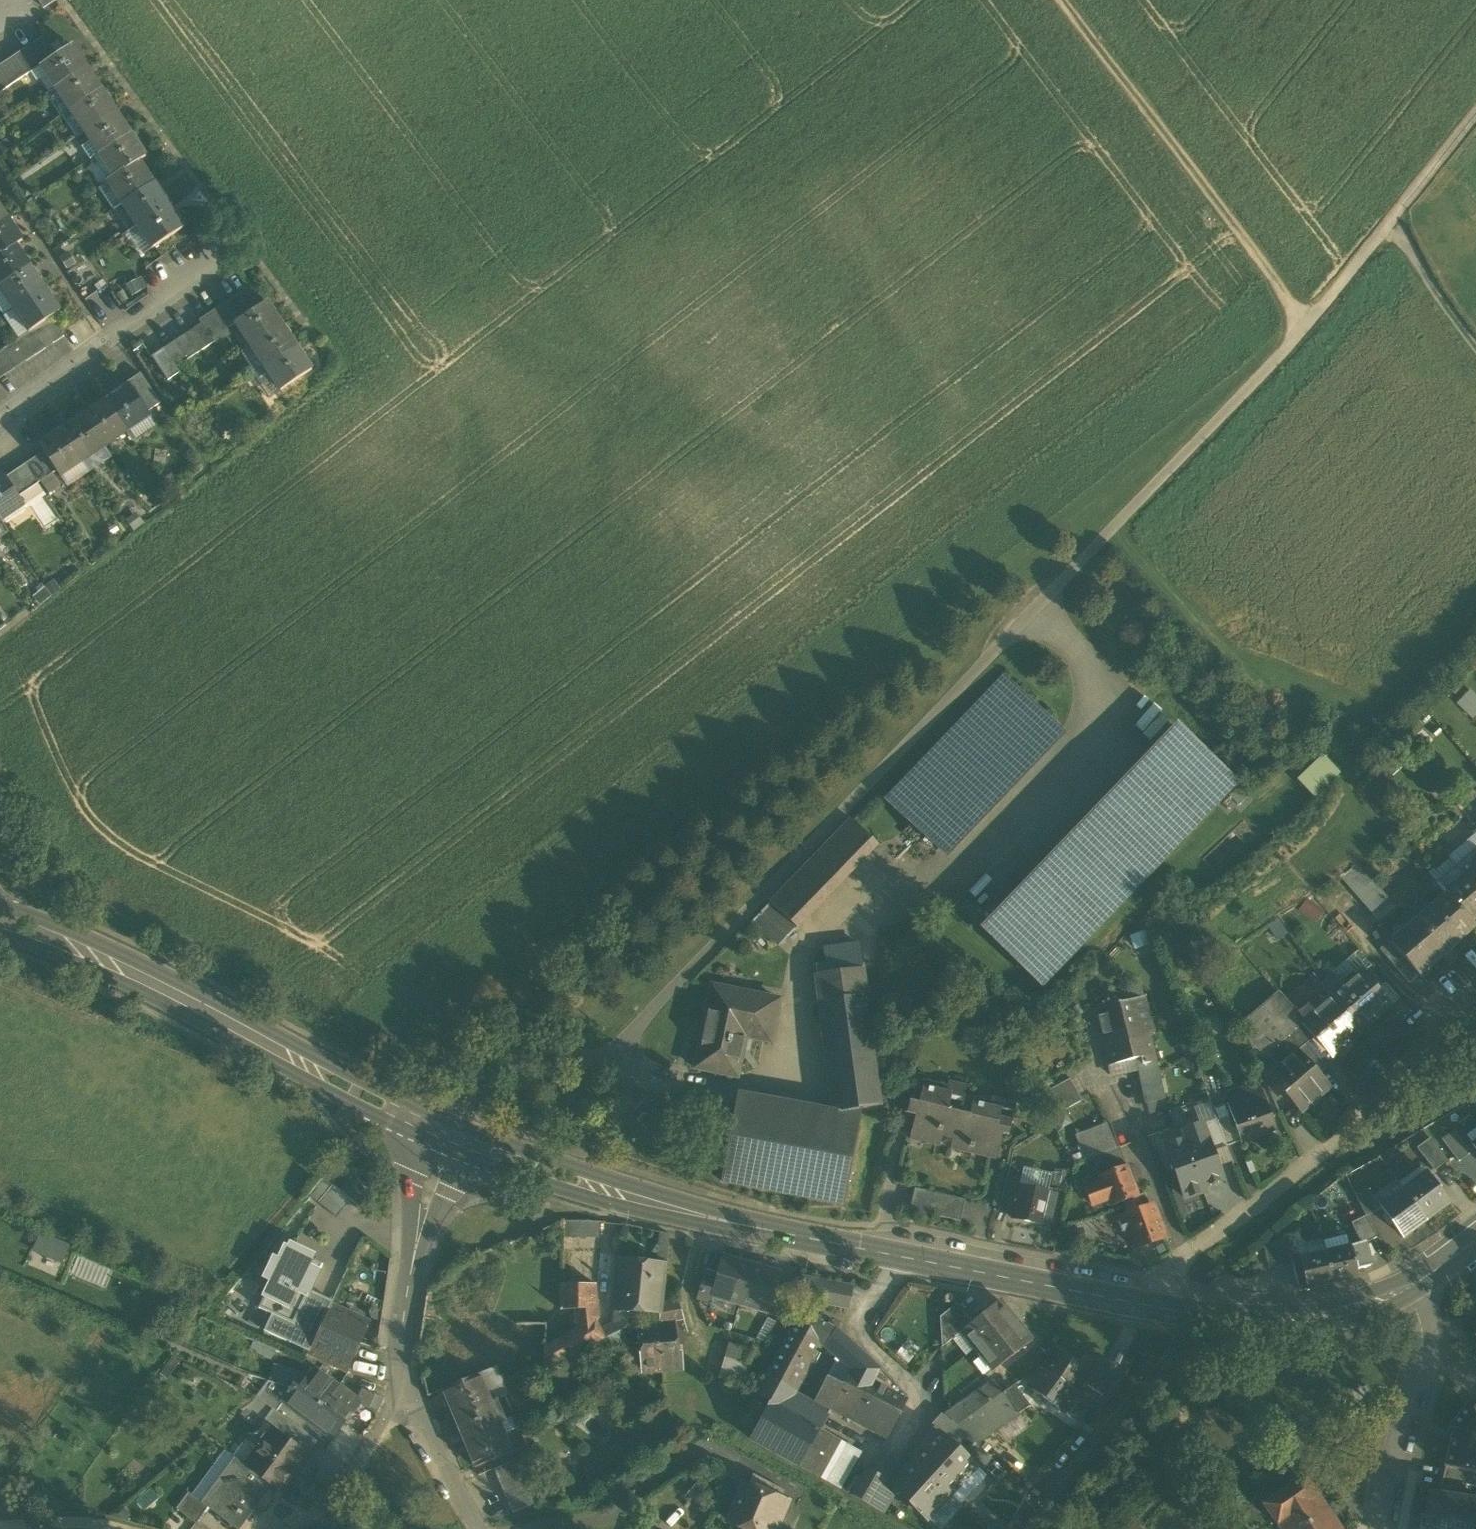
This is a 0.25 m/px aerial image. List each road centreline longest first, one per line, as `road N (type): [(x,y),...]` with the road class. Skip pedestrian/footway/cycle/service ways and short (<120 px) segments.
road 1 (track): [(1475,115),(1308,326),(601,1062),(521,1045),(492,1061),(447,1140)]
road 2 (tertiary): [(447,1140),(543,1174),(794,1236),(1179,1312)]
road 3 (tertiary): [(0,912),(447,1140)]
road 4 (track): [(1060,0),(1308,326)]
road 5 (residential): [(1475,991),(1372,1110),(1193,1251)]
road 6 (residential): [(226,244),(0,423)]
road 7 (residential): [(401,1391),(415,1253),(447,1140)]
road 8 (residential): [(1408,1289),(1423,1342),(1385,1528)]
road 9 (tertiary): [(1179,1312),(1304,1321),(1408,1289)]
road 10 (unclassified): [(1179,1312),(1147,1377),(1046,1496)]
road 11 (residential): [(478,1528),(401,1391)]
road 12 (residential): [(313,1516),(401,1391)]

